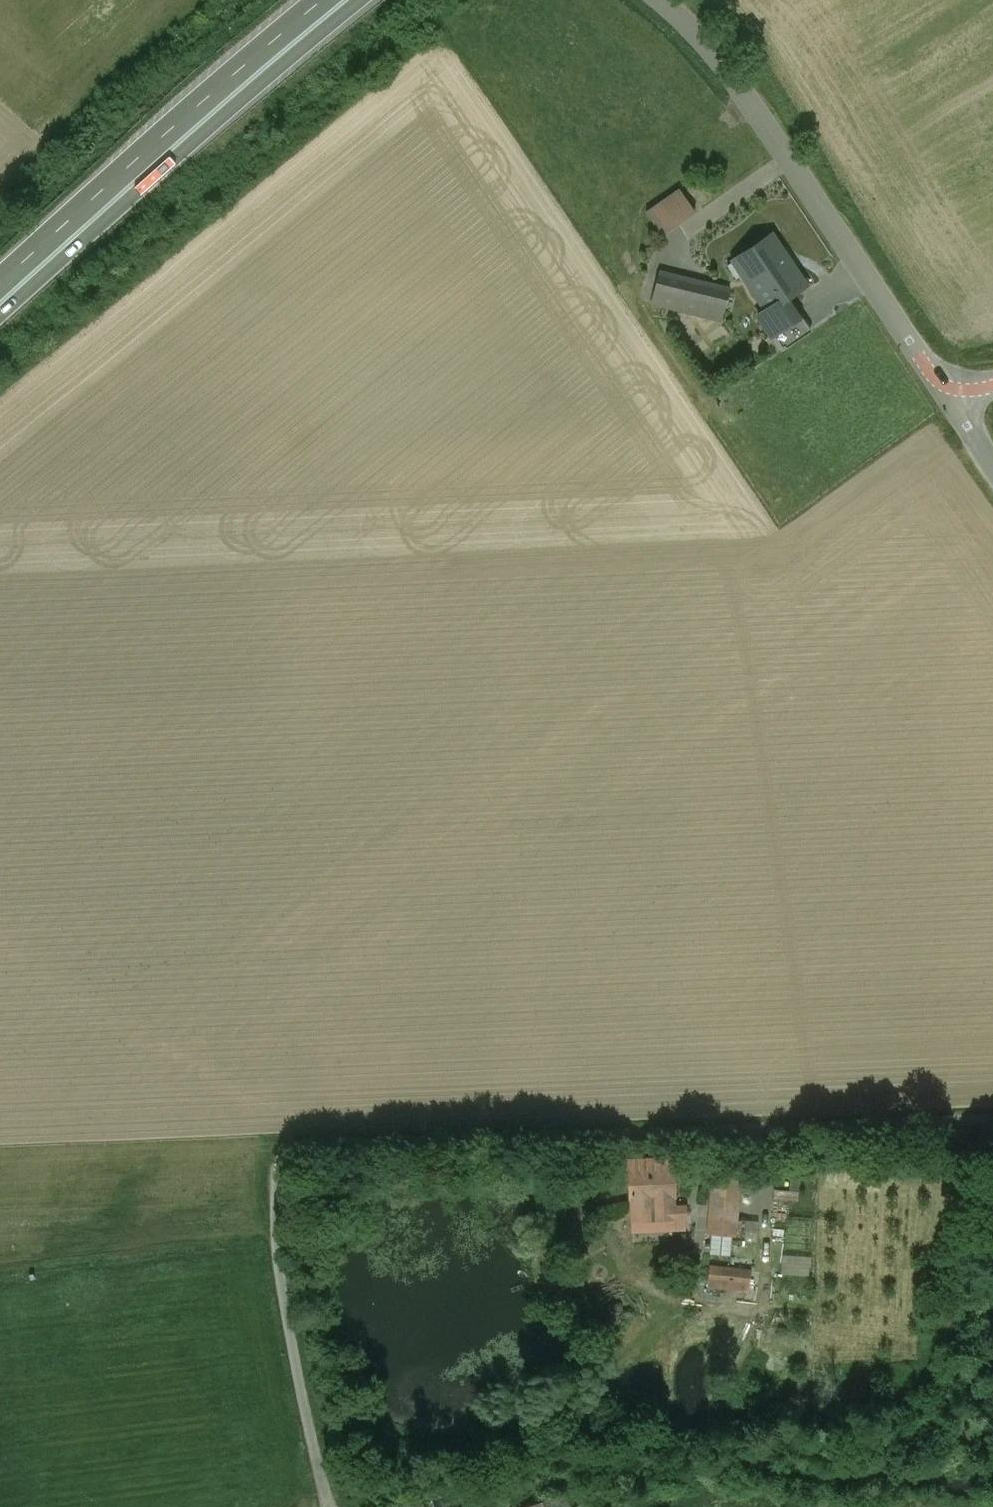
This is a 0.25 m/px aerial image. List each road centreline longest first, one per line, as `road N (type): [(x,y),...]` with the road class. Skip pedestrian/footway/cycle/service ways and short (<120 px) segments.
road 1 (unclassified): [(658,0),(738,85),(960,407)]
road 2 (trunk): [(0,322),(230,108),(361,0)]
road 3 (trunk): [(322,0),(216,85),(0,287)]

